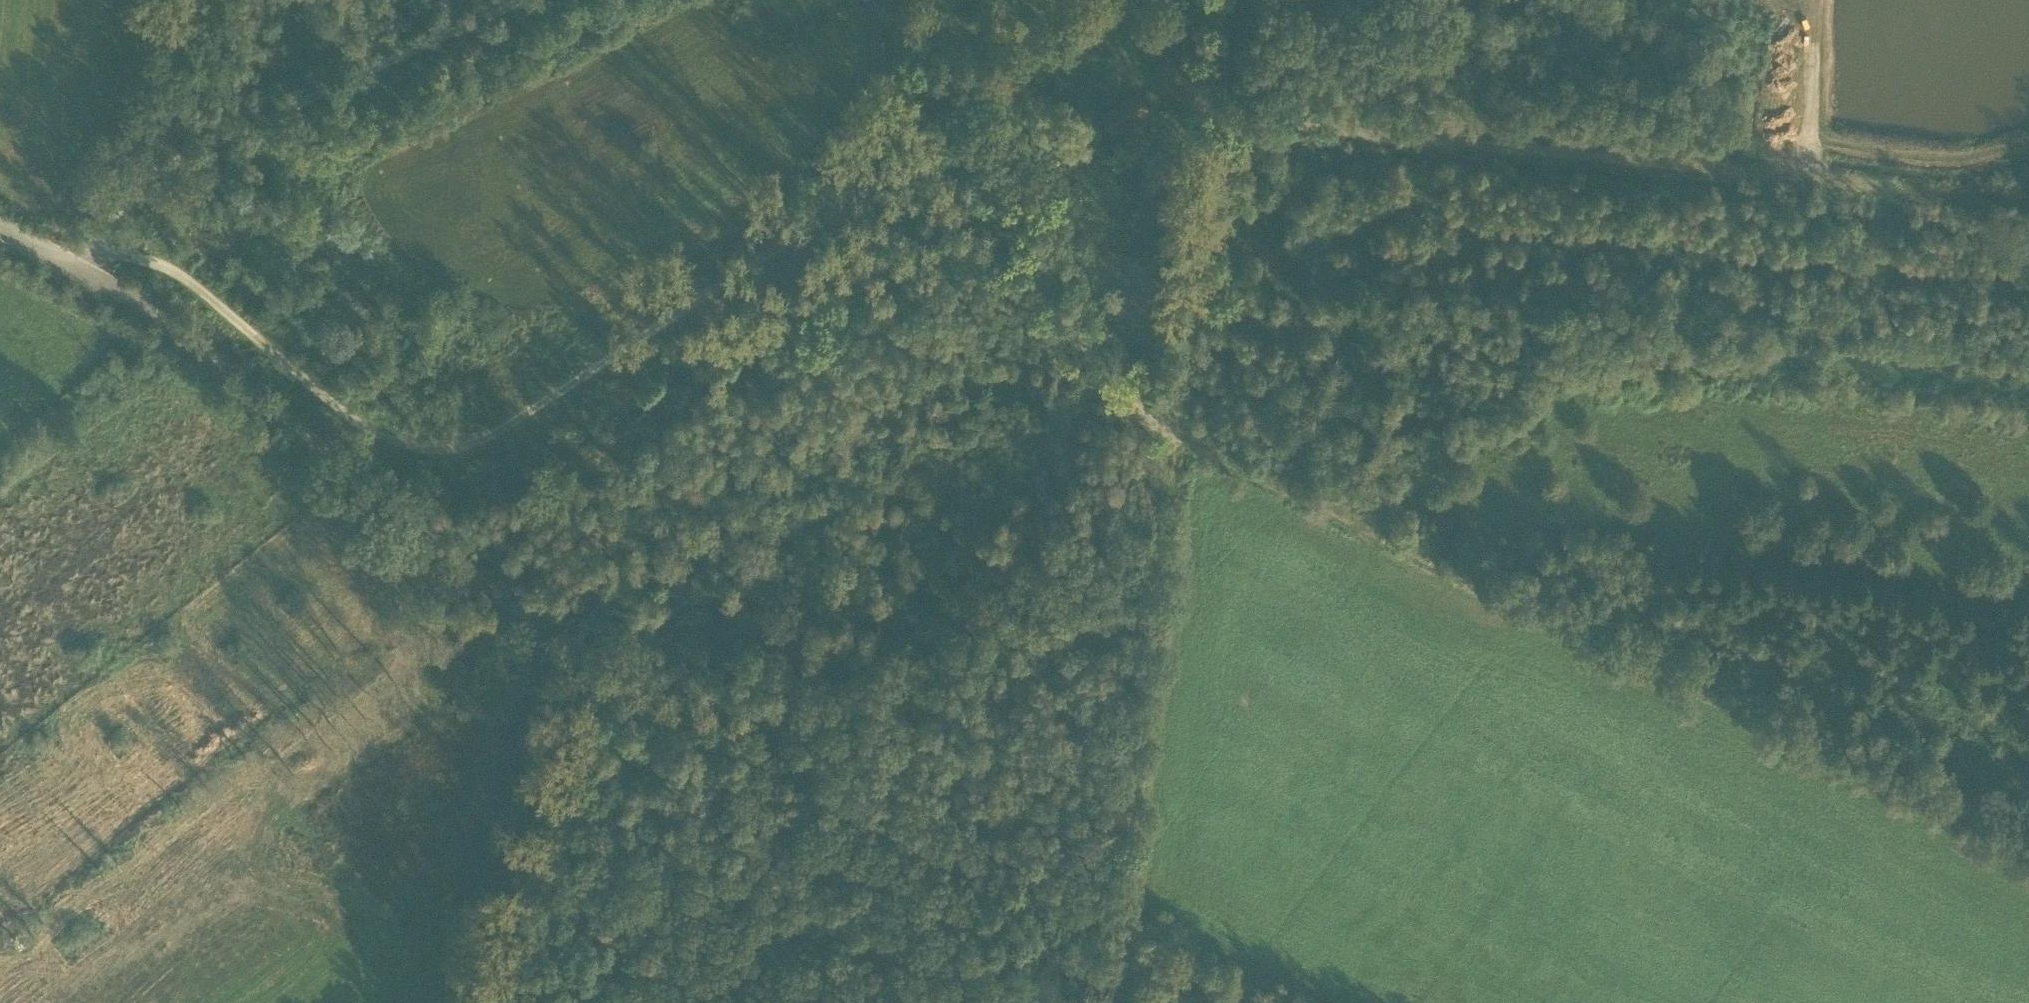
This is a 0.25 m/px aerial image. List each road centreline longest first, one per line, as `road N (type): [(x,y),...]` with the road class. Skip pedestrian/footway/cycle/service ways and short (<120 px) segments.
road 1 (track): [(1172,445),(1154,442),(953,162),(853,209),(476,443),(439,453),(363,427),(190,282),(152,260),(94,247)]
road 2 (track): [(2028,844),(1172,445)]
road 3 (track): [(2028,204),(1217,121)]
road 4 (track): [(590,662),(761,724),(809,780),(1102,920)]
road 5 (track): [(155,313),(347,458),(467,568),(590,662)]
road 6 (track): [(1102,920),(1172,445)]
road 7 (track): [(1172,445),(1234,0)]
road 8 (track): [(519,0),(182,157),(139,185)]
road 9 (unclassified): [(0,232),(155,313)]

